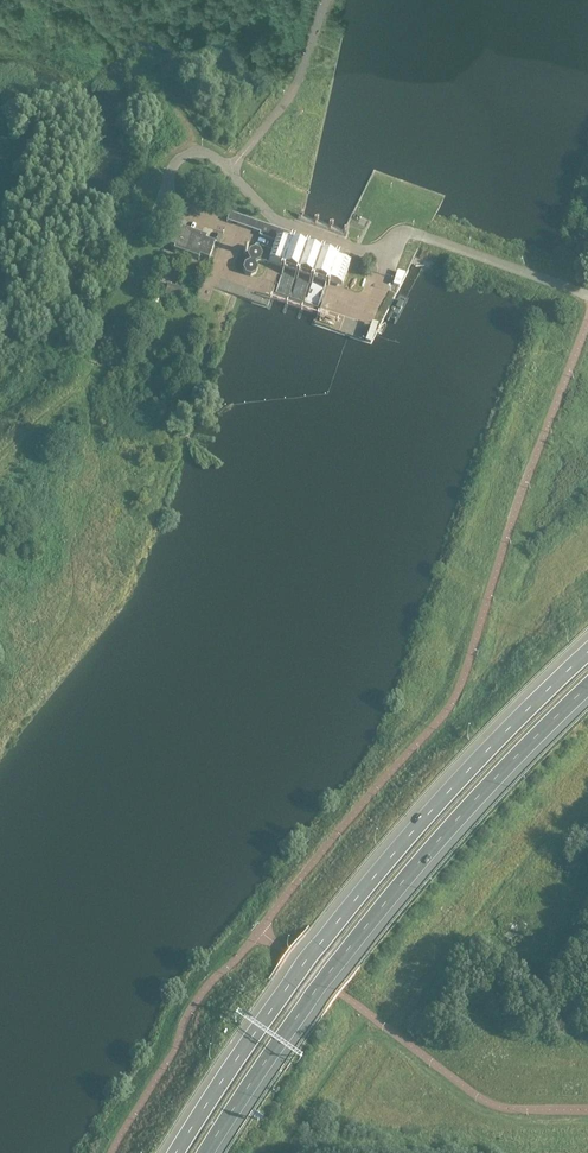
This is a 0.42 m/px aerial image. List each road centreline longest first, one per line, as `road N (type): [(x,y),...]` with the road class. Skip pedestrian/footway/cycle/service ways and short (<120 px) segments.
road 1 (motorway): [(587,651),(472,766),(355,899),(175,1152)]
road 2 (motorway): [(205,1152),(370,920),(587,686)]
road 3 (unclassified): [(343,249),(374,258),(404,234),(587,297)]
road 4 (track): [(147,230),(94,361)]
road 5 (unclassified): [(343,249),(287,229),(230,172)]

